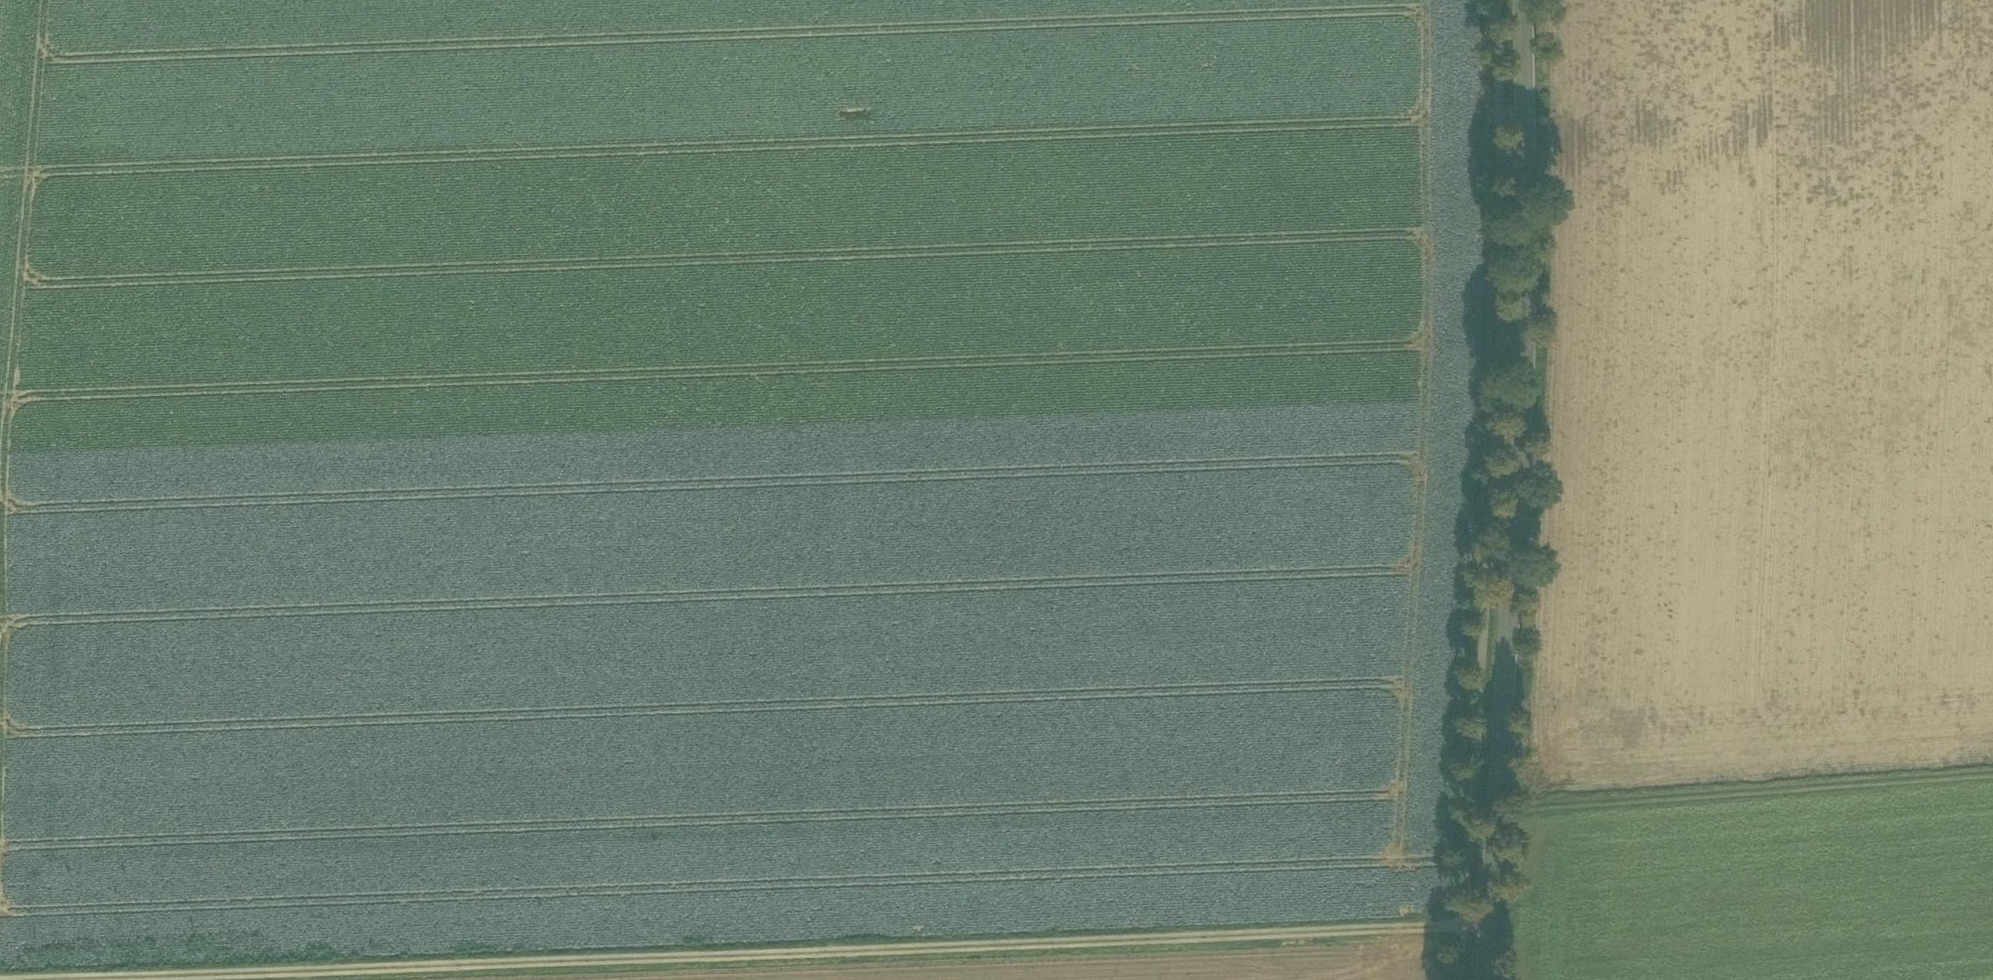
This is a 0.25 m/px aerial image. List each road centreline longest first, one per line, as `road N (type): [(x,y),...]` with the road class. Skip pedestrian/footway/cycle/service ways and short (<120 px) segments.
road 1 (track): [(173,979),(1489,926)]
road 2 (tertiary): [(1487,979),(1527,310),(1522,0)]
road 3 (track): [(1497,813),(1992,786)]

